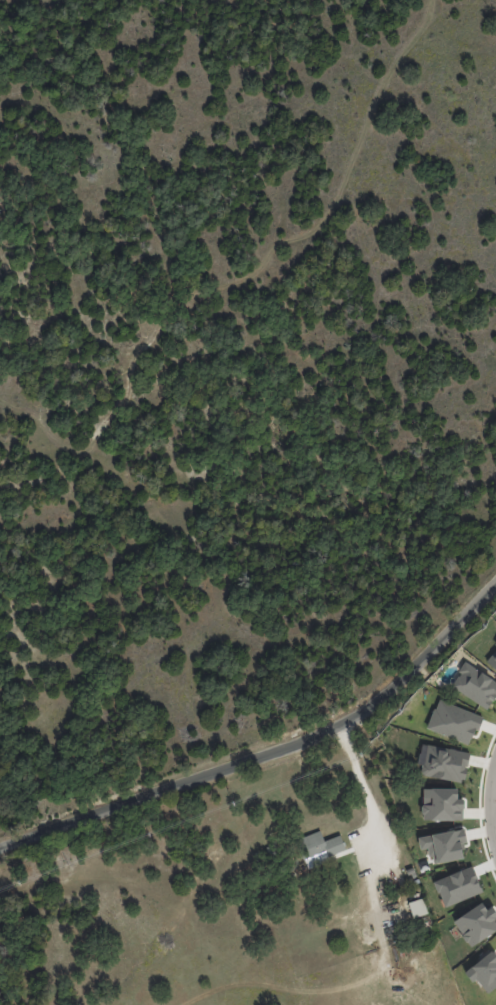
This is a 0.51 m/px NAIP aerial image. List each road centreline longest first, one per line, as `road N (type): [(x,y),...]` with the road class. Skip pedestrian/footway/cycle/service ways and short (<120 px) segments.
road 1 (residential): [(0,848),(345,726),(381,702),(495,584)]

